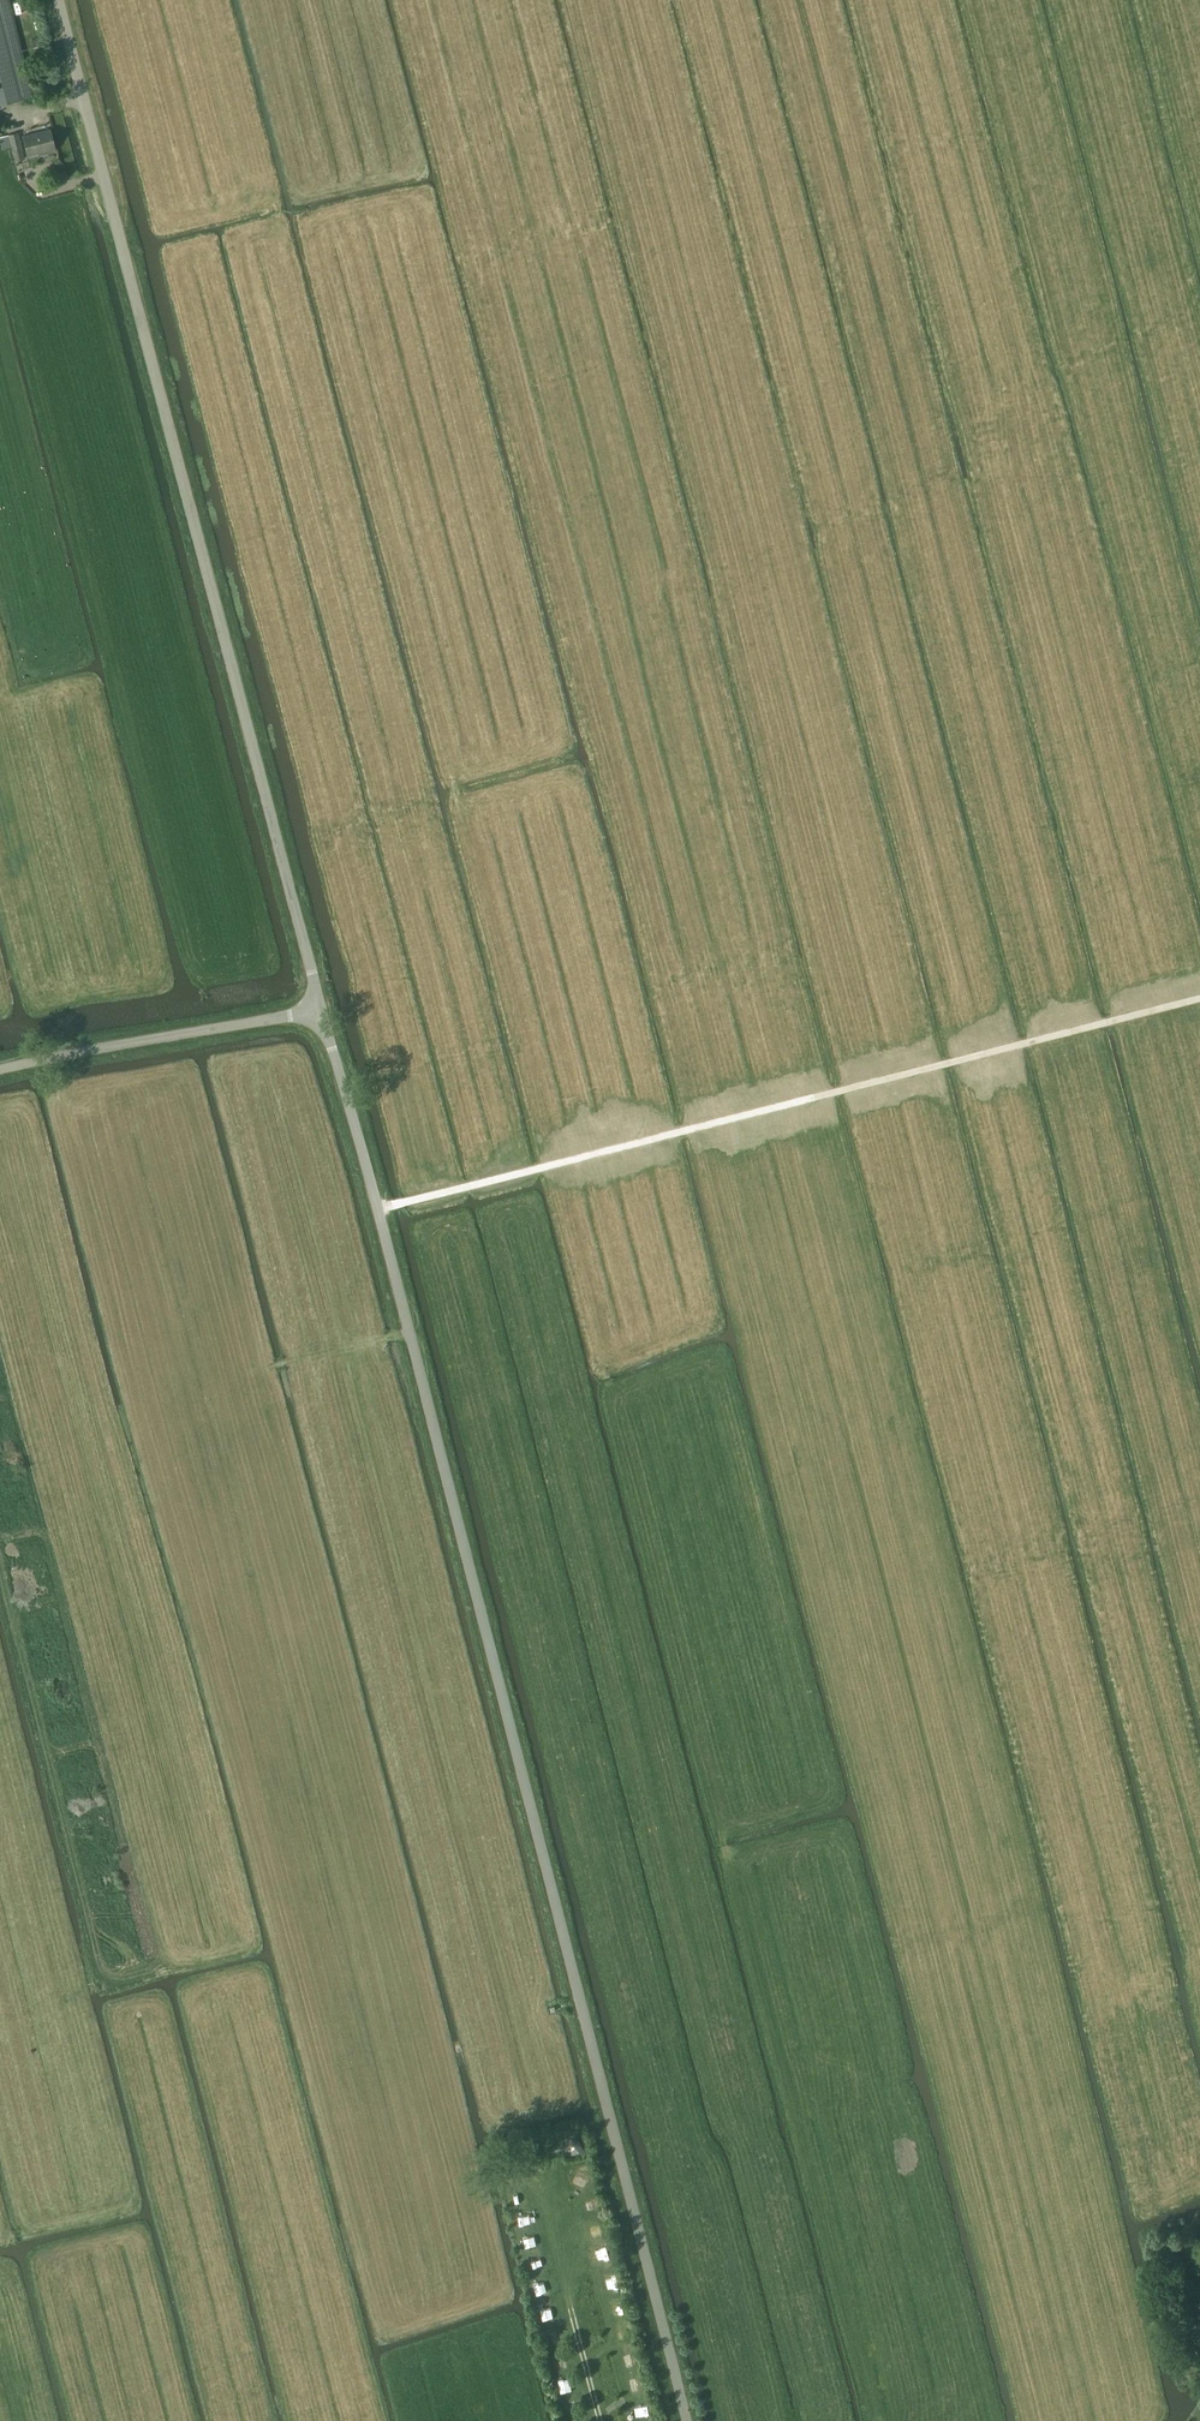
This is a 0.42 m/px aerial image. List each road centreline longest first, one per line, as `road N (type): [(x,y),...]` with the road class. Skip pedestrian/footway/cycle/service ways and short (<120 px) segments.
road 1 (unclassified): [(683,2420),(320,1010)]
road 2 (unclassified): [(60,0),(320,1010)]
road 3 (unclassified): [(320,1010),(0,1070)]

